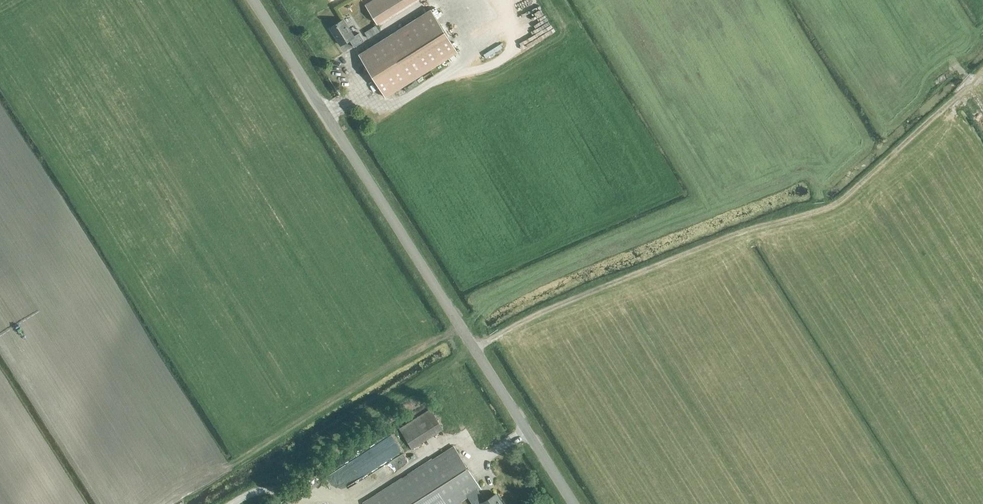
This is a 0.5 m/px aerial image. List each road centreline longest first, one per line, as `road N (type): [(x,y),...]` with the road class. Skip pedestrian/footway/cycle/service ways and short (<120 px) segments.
road 1 (unclassified): [(573,503),(253,0)]
road 2 (track): [(474,348),(549,307),(829,206),(973,81)]

